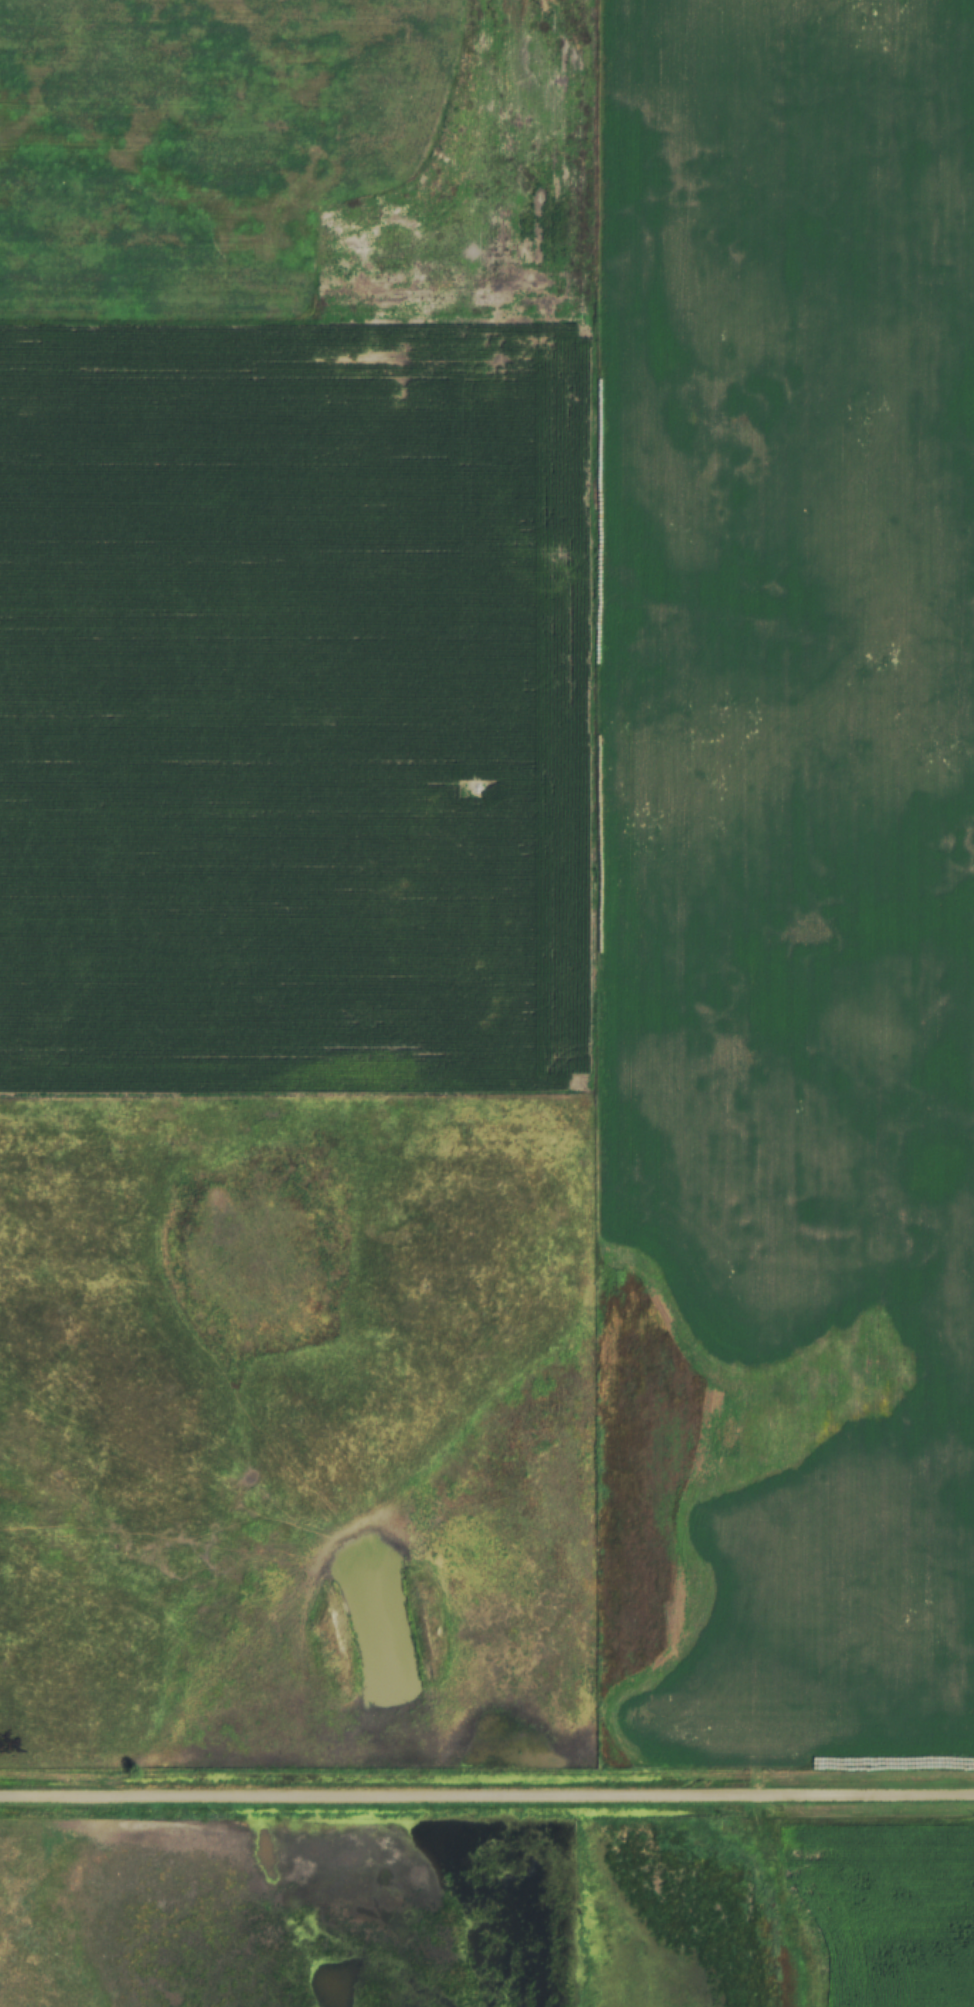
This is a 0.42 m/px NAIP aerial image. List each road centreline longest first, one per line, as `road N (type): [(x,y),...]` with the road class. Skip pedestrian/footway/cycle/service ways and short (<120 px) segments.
road 1 (track): [(0,1789),(973,1785)]

